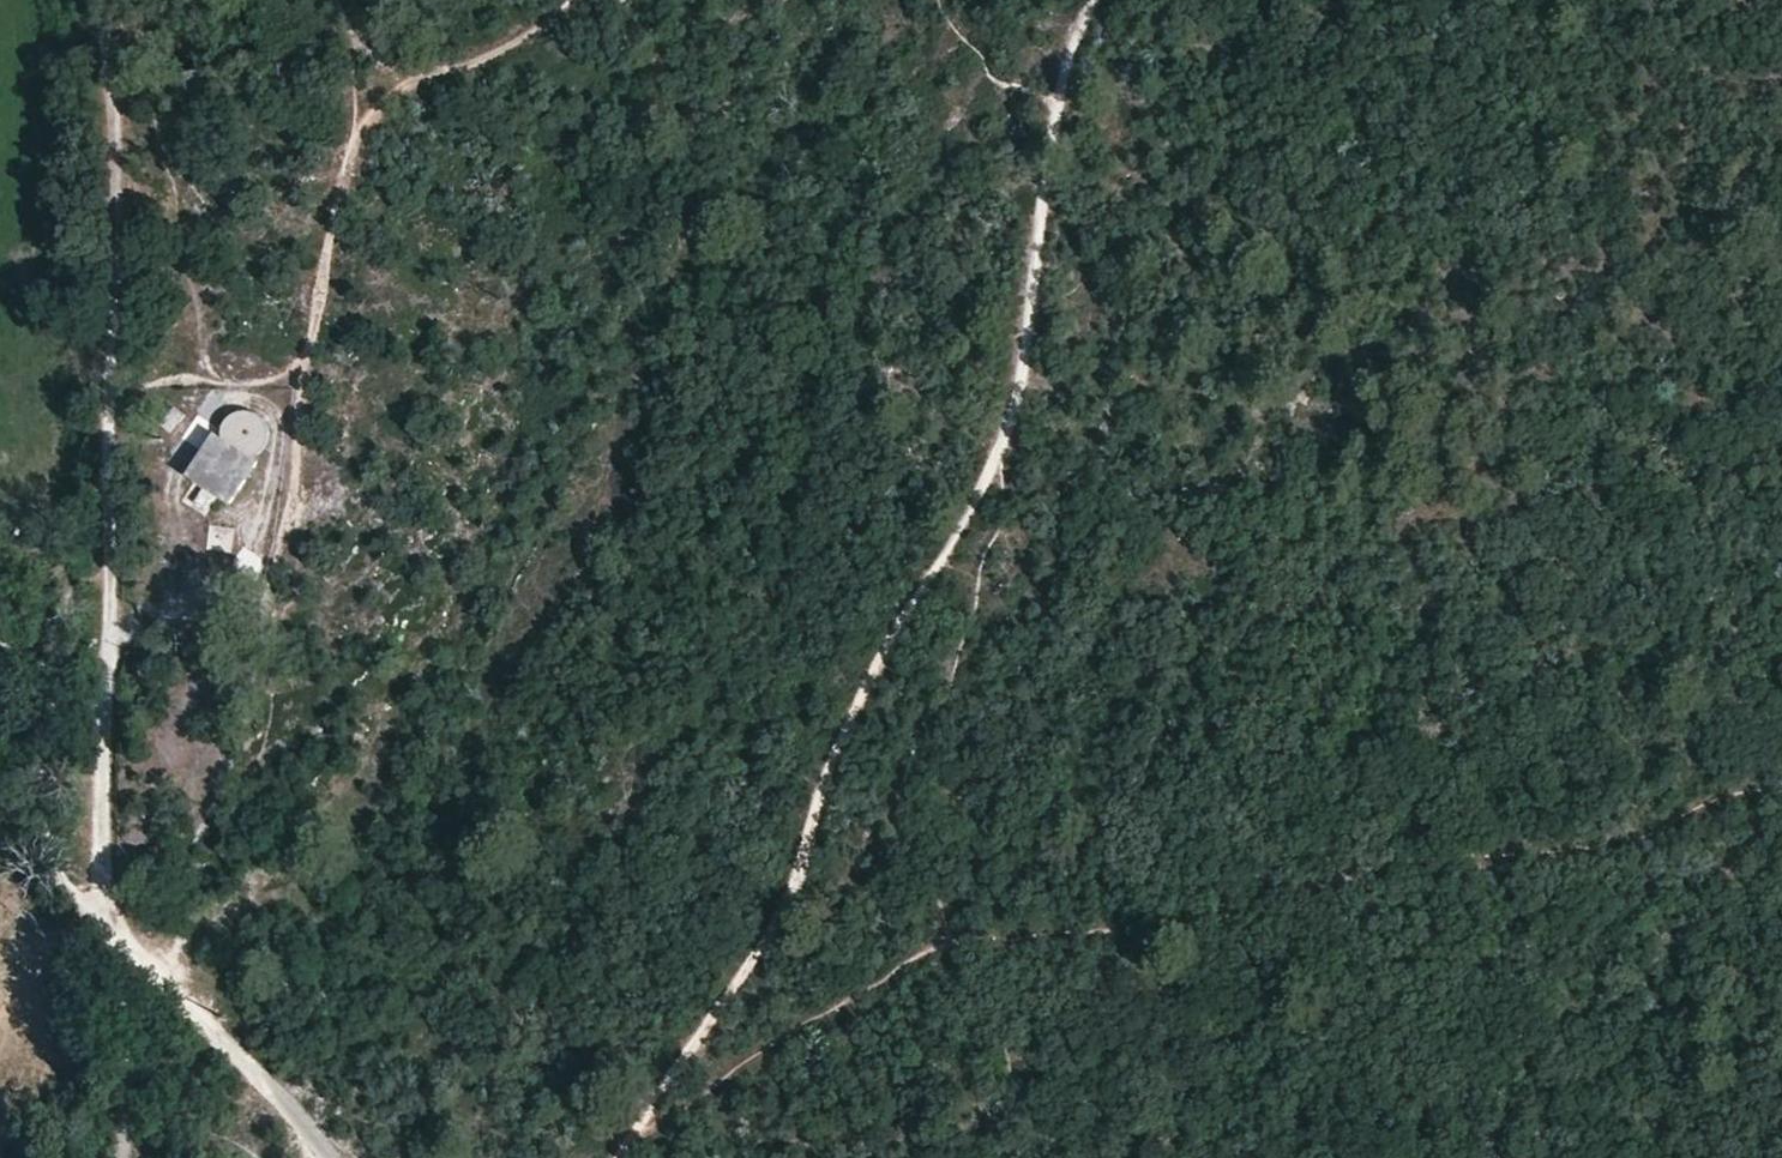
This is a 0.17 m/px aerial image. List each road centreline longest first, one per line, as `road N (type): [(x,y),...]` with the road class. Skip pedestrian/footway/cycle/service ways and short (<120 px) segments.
road 1 (track): [(613,1157),(792,896),(820,769),(955,529),(1021,377),(1066,61),(1089,0)]
road 2 (track): [(91,0),(106,100),(104,908)]
road 3 (track): [(137,955),(296,1118),(323,1157)]

